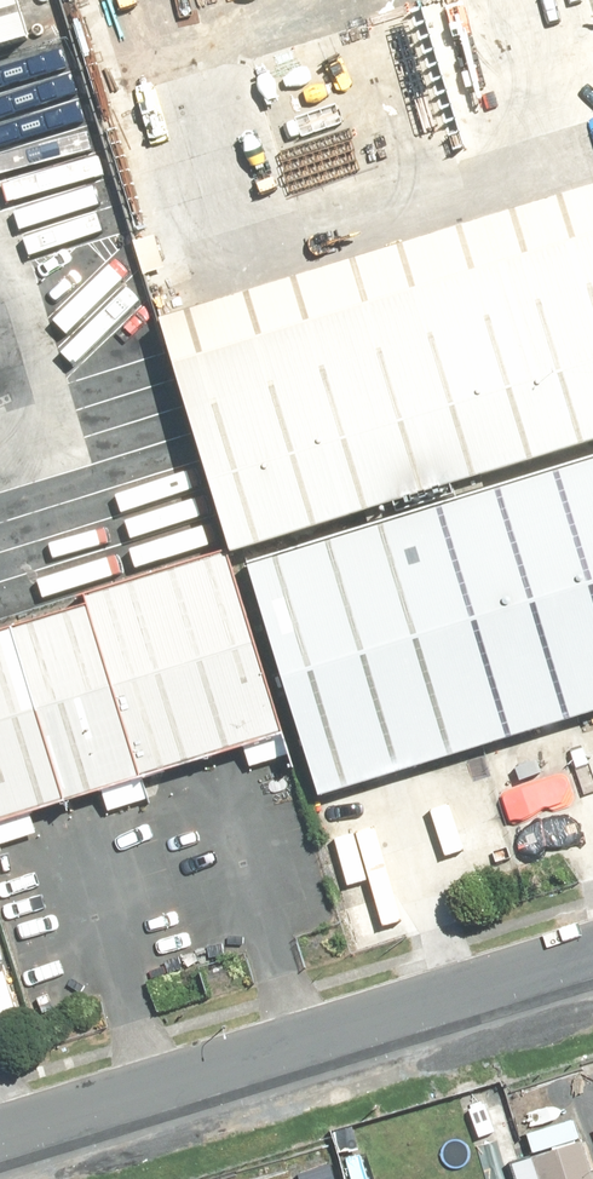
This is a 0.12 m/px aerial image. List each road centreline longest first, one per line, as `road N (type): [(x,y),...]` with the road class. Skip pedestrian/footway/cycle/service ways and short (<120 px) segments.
road 1 (secondary): [(0,1144),(592,961)]

